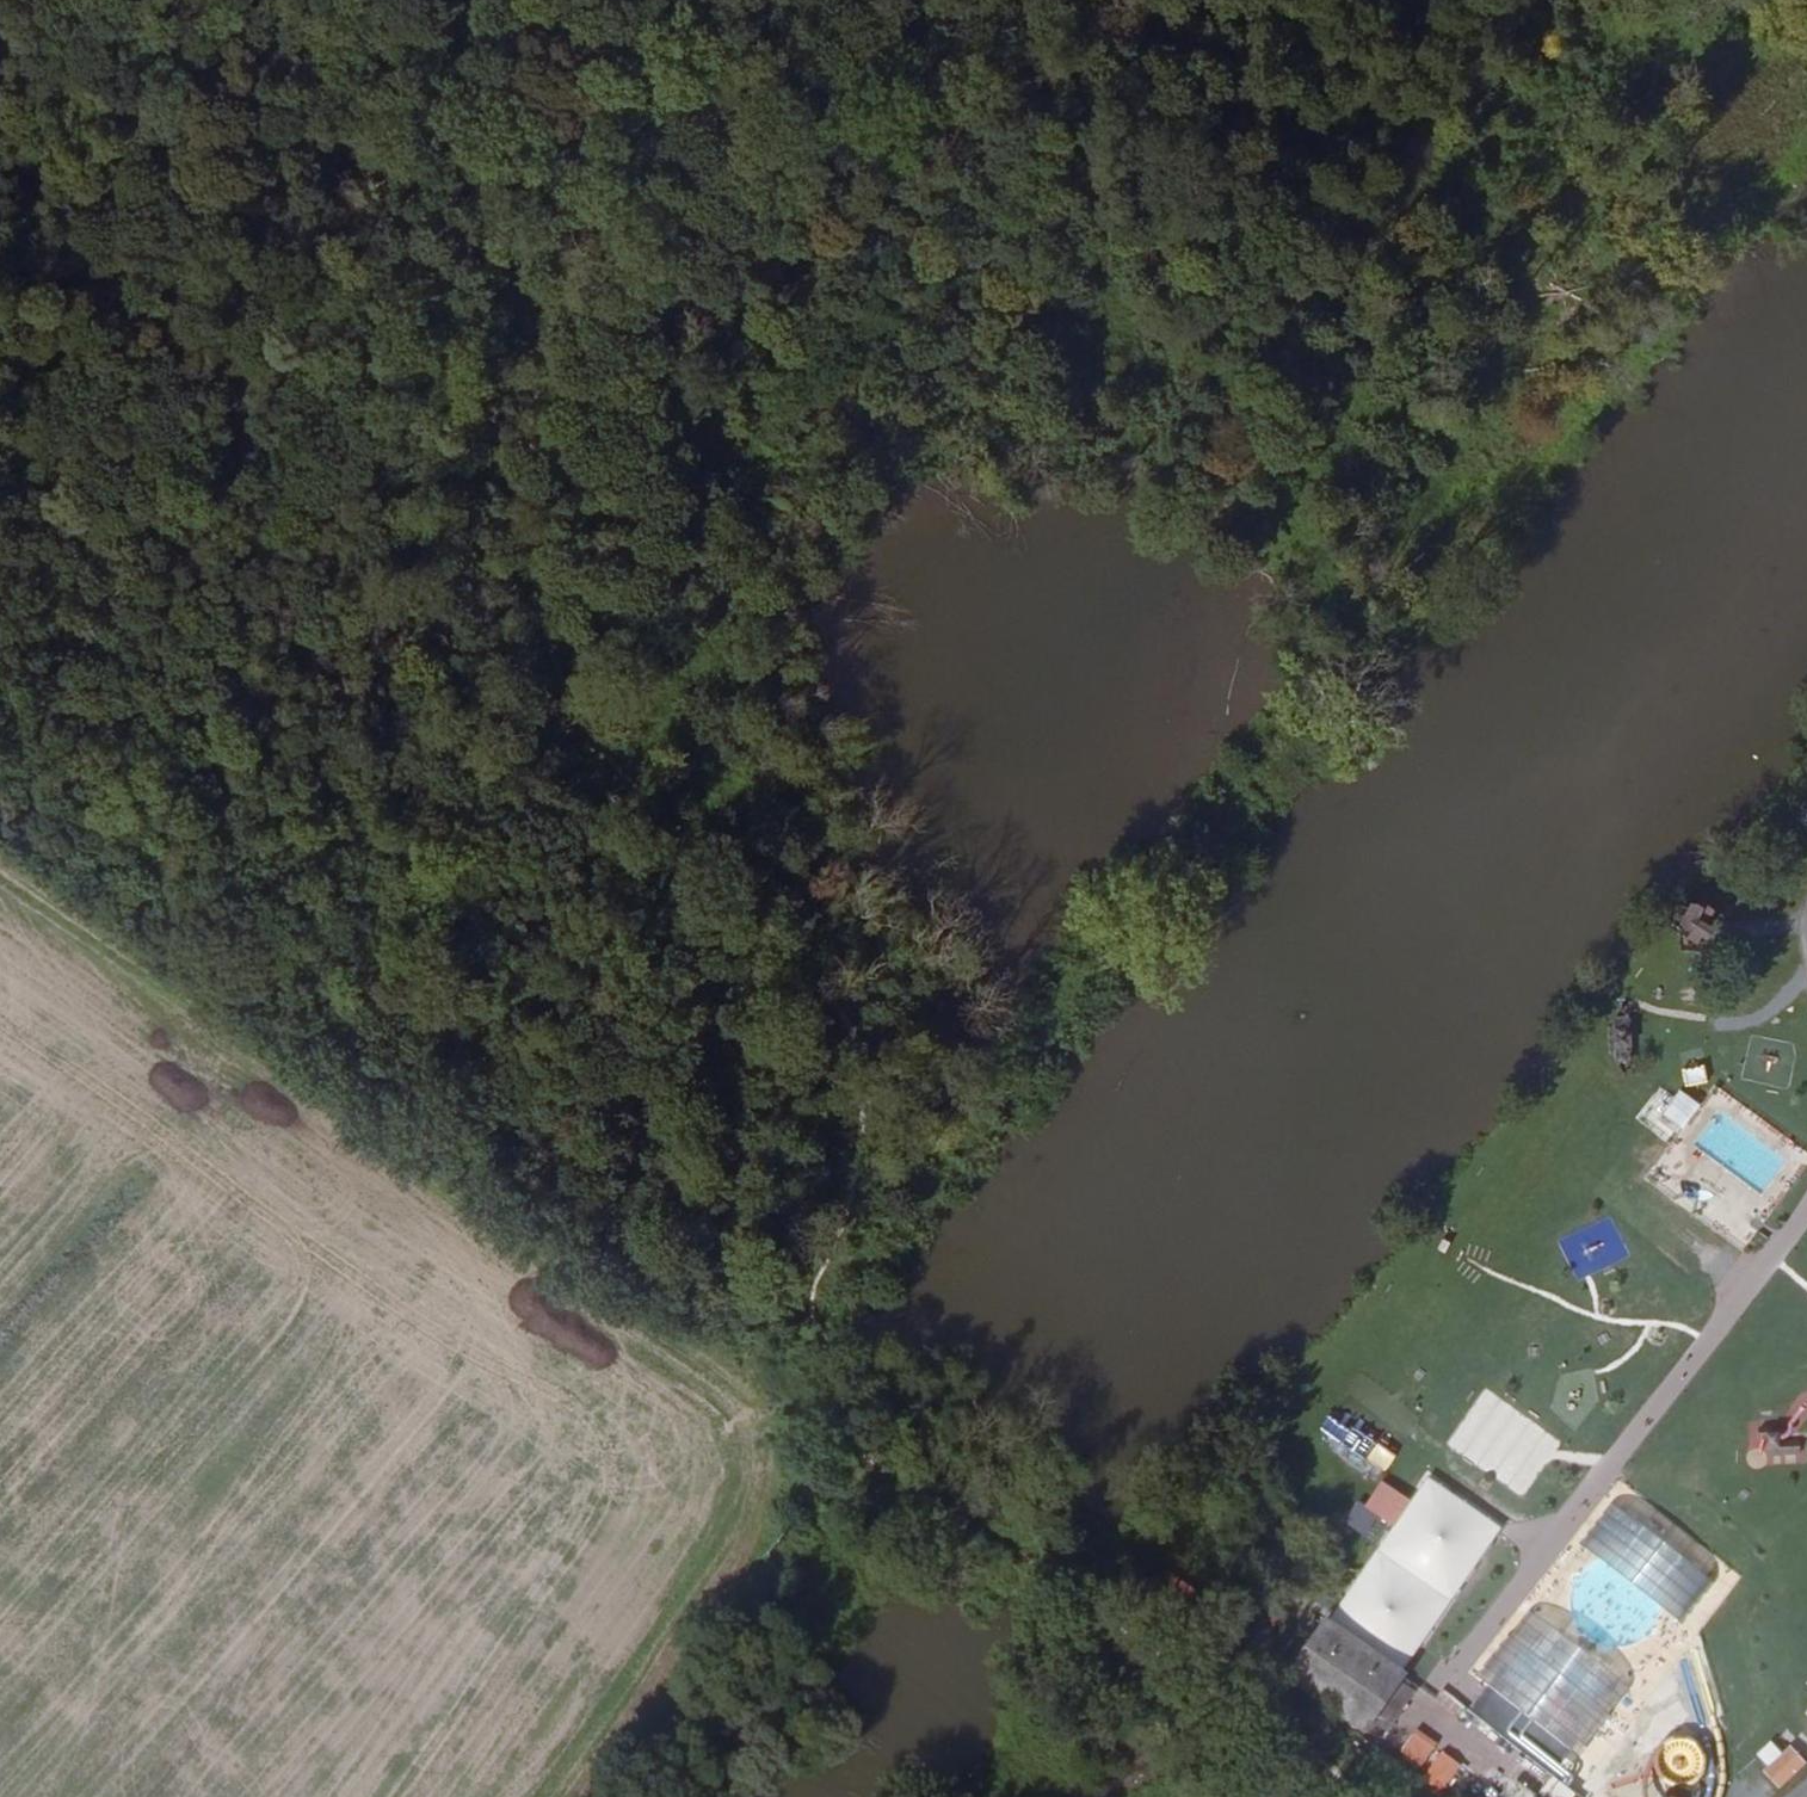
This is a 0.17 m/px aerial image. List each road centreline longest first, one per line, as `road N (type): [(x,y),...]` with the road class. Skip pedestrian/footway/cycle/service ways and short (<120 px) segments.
road 1 (track): [(0,872),(429,1176),(785,1401)]

